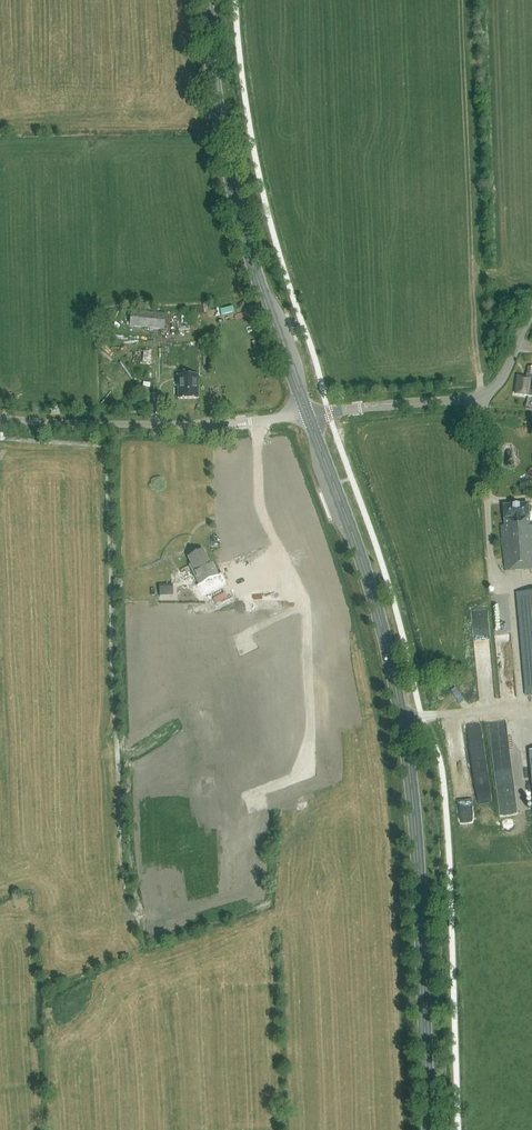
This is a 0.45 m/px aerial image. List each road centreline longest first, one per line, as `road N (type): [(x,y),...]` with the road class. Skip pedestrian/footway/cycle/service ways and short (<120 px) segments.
road 1 (primary): [(427,1129),(406,750),(368,576),(307,415)]
road 2 (track): [(0,438),(107,449),(130,918)]
road 3 (primary): [(307,415),(247,255),(205,0)]
road 4 (unclassified): [(0,420),(154,426),(307,415)]
road 5 (unclassified): [(307,415),(491,391),(531,313)]

